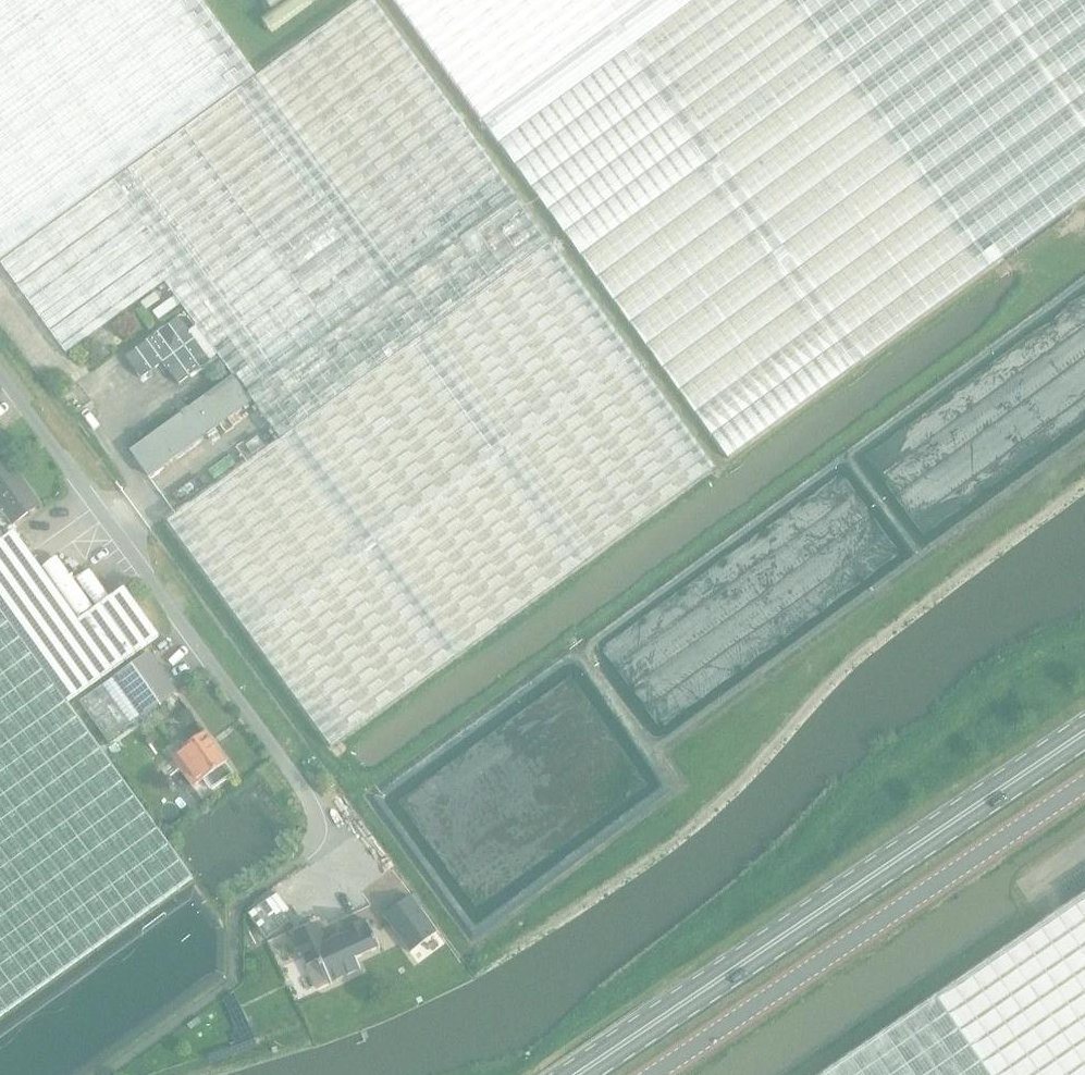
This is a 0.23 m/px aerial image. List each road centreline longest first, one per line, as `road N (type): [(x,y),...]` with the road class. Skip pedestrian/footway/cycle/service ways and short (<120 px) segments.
road 1 (primary): [(573,1074),(1084,730)]
road 2 (unclassified): [(337,872),(298,781),(0,375)]
road 3 (unclassified): [(656,1074),(1084,783)]

